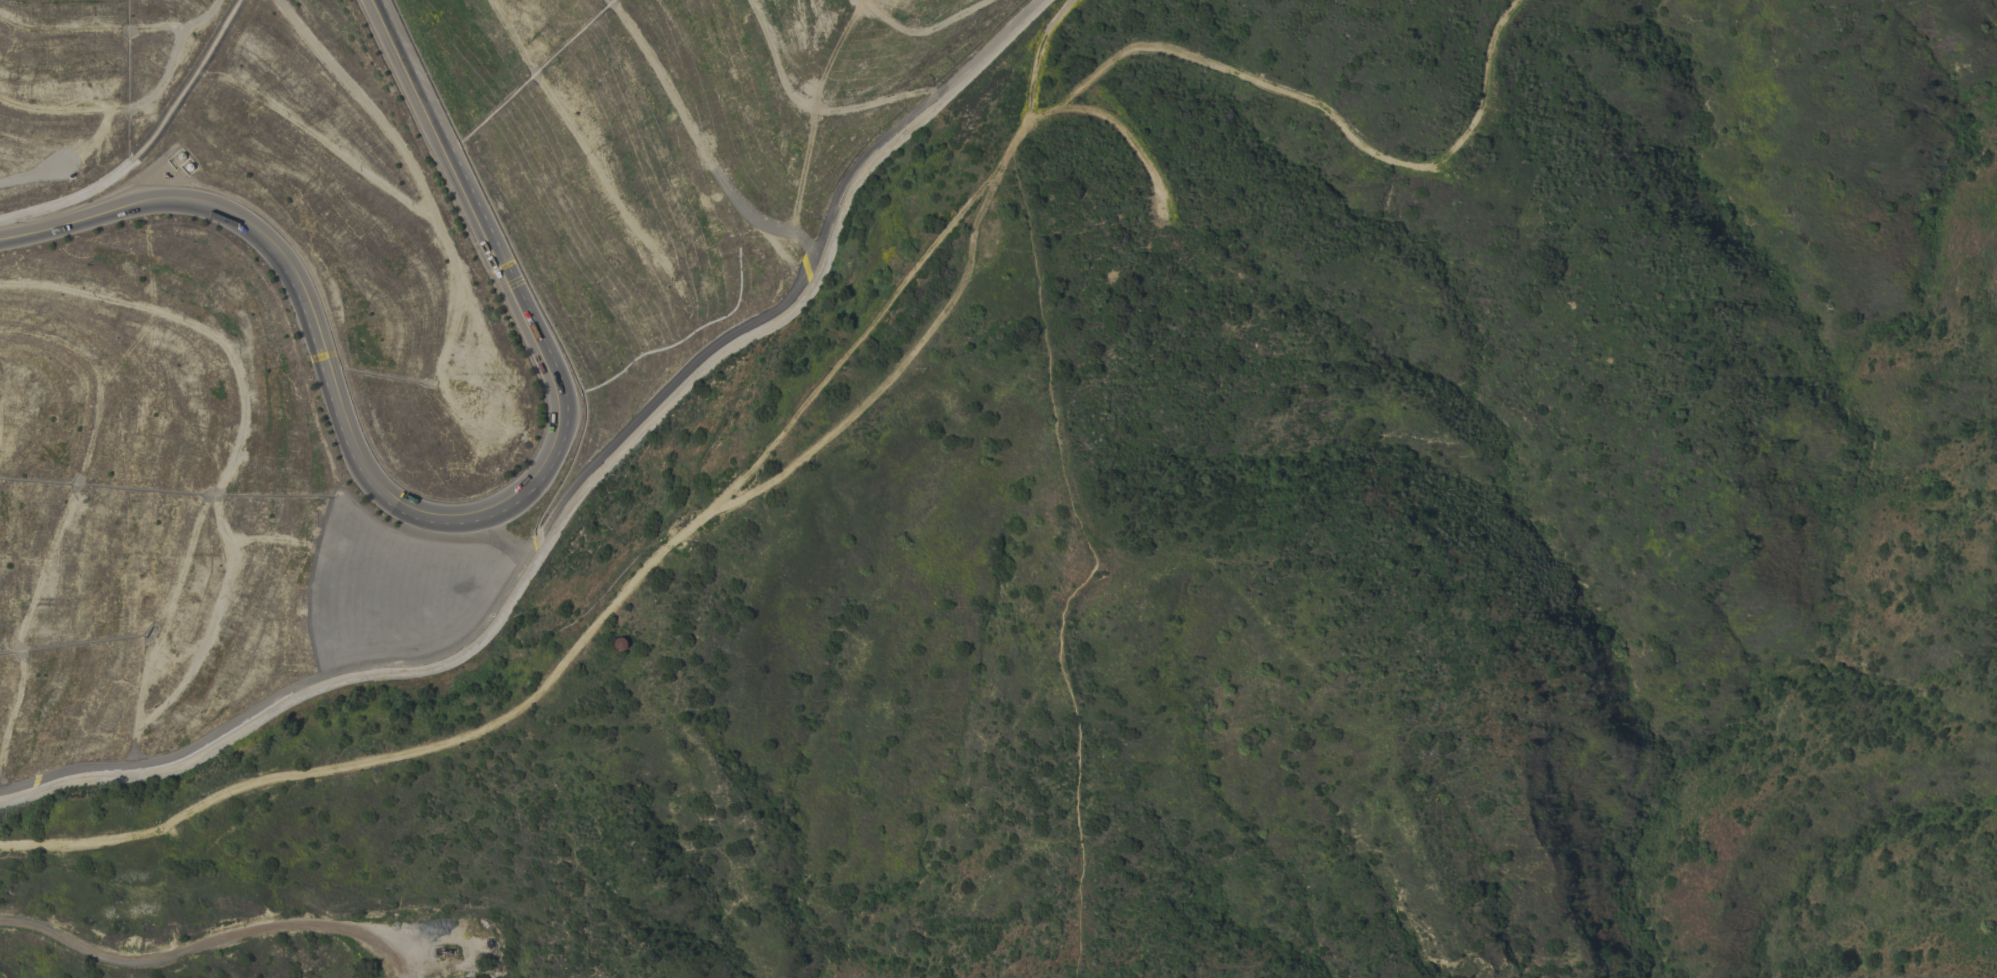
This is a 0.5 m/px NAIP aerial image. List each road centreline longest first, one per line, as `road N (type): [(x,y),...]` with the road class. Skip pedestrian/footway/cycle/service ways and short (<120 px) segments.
road 1 (track): [(1071,0),(1044,32),(1021,129),(964,211),(772,444),(525,704),(488,728),(422,751),(218,795),(129,836),(0,845)]

